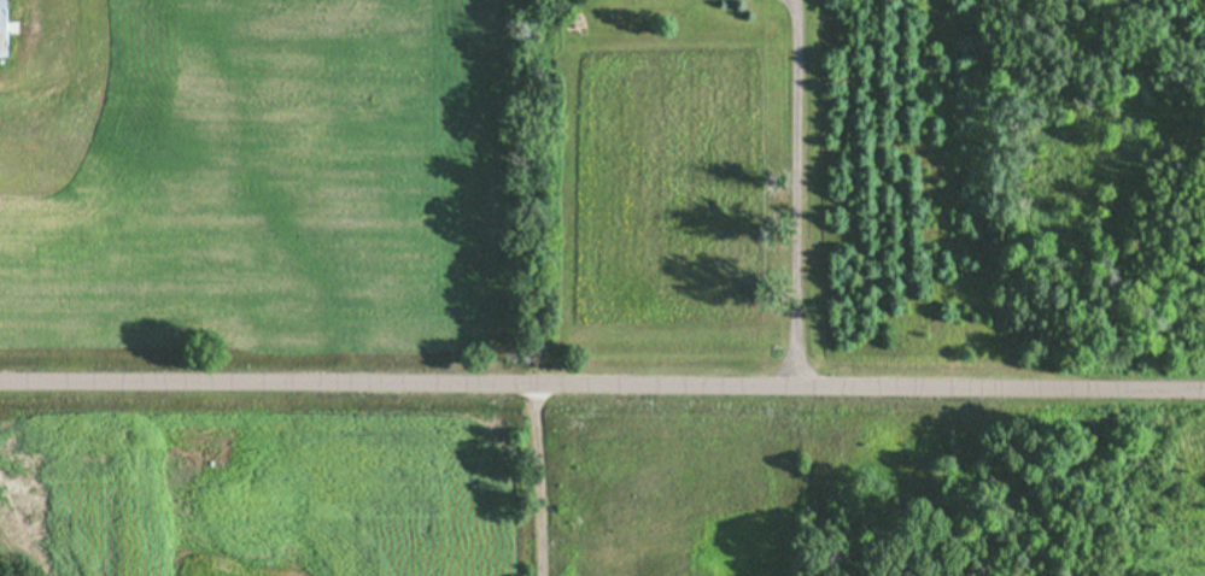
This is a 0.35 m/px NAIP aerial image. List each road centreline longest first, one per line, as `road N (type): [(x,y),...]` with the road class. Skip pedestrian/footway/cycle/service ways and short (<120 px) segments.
road 1 (residential): [(1204,387),(0,379)]

